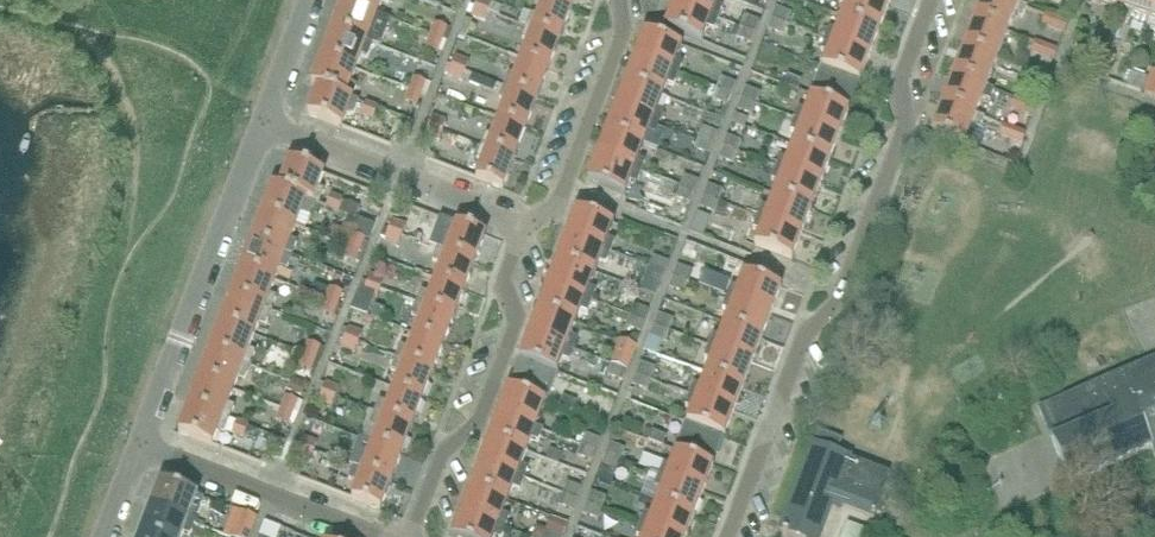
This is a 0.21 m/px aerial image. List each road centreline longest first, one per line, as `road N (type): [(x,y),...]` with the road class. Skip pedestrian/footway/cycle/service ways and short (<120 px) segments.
road 1 (residential): [(929,0),(899,78),(906,123),(839,301),(805,333),(726,536)]
road 2 (residential): [(139,448),(262,125)]
road 3 (residential): [(526,224),(412,536)]
road 4 (residential): [(526,224),(262,125)]
road 5 (residential): [(381,536),(139,448)]
road 6 (residential): [(616,0),(622,36),(560,198),(526,224)]
road 7 (residential): [(262,125),(309,0)]

